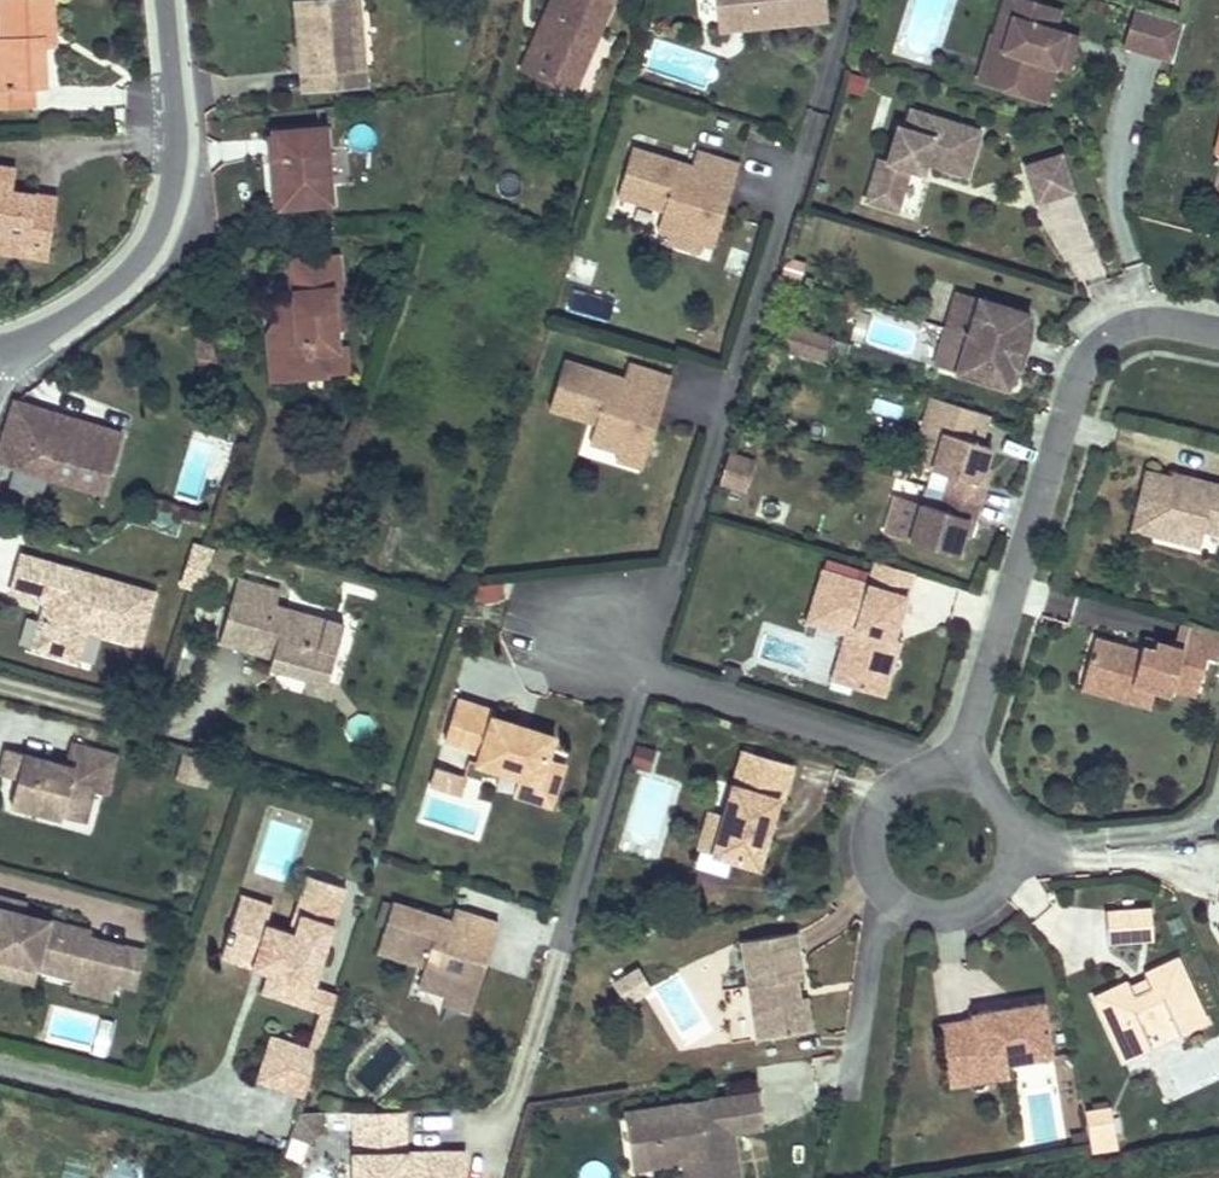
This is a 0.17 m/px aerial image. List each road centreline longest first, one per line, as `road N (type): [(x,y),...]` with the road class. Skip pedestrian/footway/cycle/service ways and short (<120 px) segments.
road 1 (residential): [(848,0),(646,662)]
road 2 (residential): [(1218,332),(1139,324),(1085,359),(977,727),(951,766)]
road 3 (residential): [(170,0),(177,148),(156,234),(135,269),(77,315),(0,350)]
road 4 (residential): [(918,770),(881,799),(869,845),(887,888),(905,904),(963,912),(1009,876),(1018,847)]
road 5 (residential): [(564,954),(646,662)]
road 6 (residential): [(918,770),(870,740),(646,662)]
road 7 (residential): [(1218,793),(1177,835),(1018,847)]

